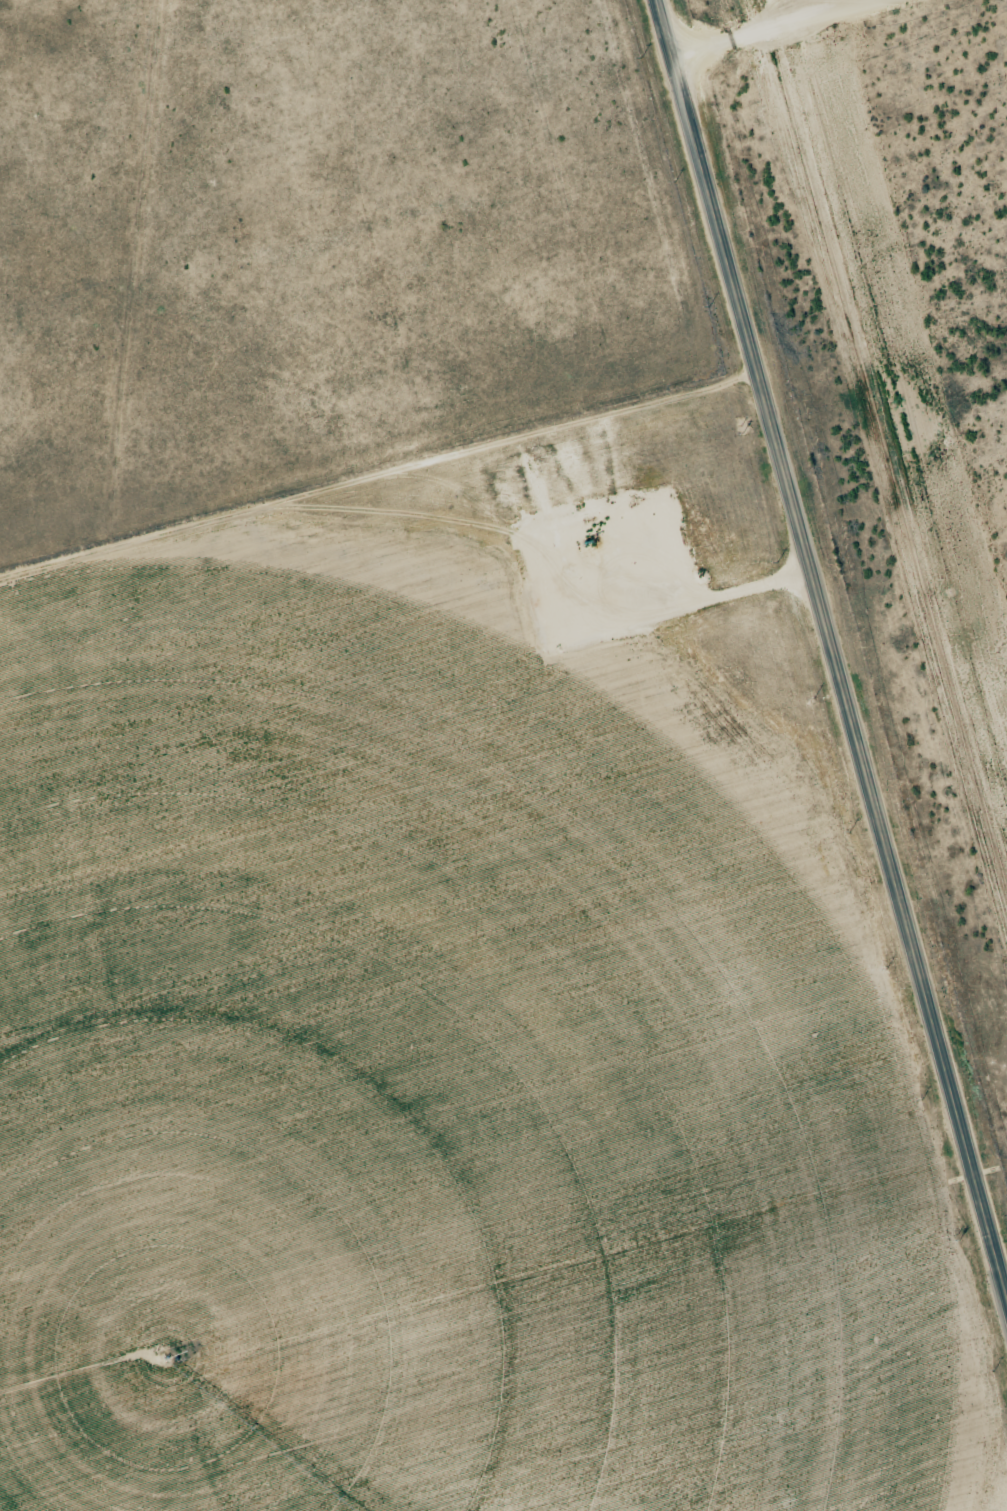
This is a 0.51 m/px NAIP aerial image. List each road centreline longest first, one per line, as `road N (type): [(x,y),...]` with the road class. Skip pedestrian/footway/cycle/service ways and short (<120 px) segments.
road 1 (secondary): [(658,0),(1006,1293)]

